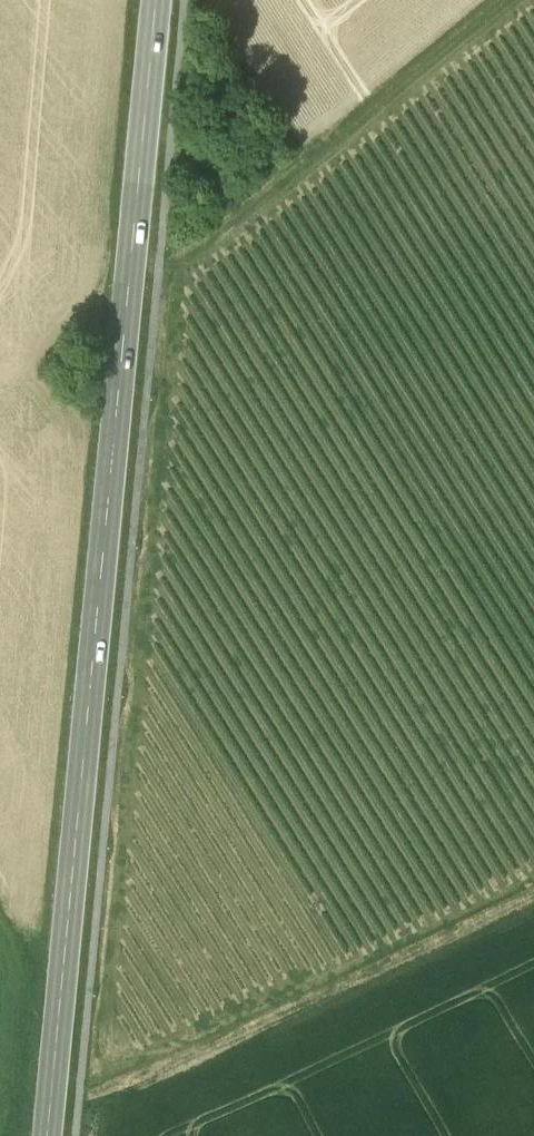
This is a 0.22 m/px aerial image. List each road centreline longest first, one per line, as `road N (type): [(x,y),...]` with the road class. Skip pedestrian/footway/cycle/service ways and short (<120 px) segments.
road 1 (tertiary): [(55,1135),(161,0)]
road 2 (track): [(58,1104),(533,886)]
road 3 (track): [(523,0),(163,275),(134,279)]

